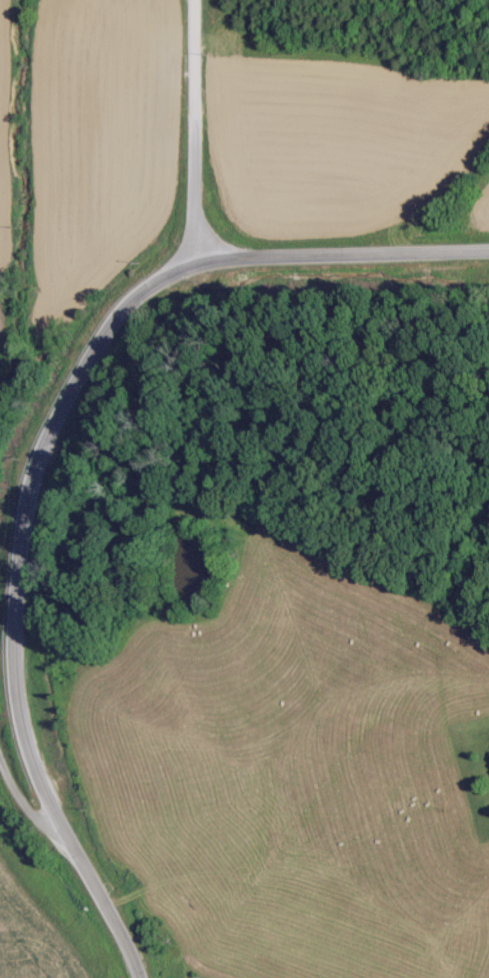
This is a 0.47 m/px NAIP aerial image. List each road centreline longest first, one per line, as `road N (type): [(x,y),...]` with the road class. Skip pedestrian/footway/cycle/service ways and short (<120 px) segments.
road 1 (residential): [(488,250),(192,259),(130,298),(73,385),(22,492),(15,708),(67,852),(137,977)]
road 2 (residential): [(192,259),(187,0)]

